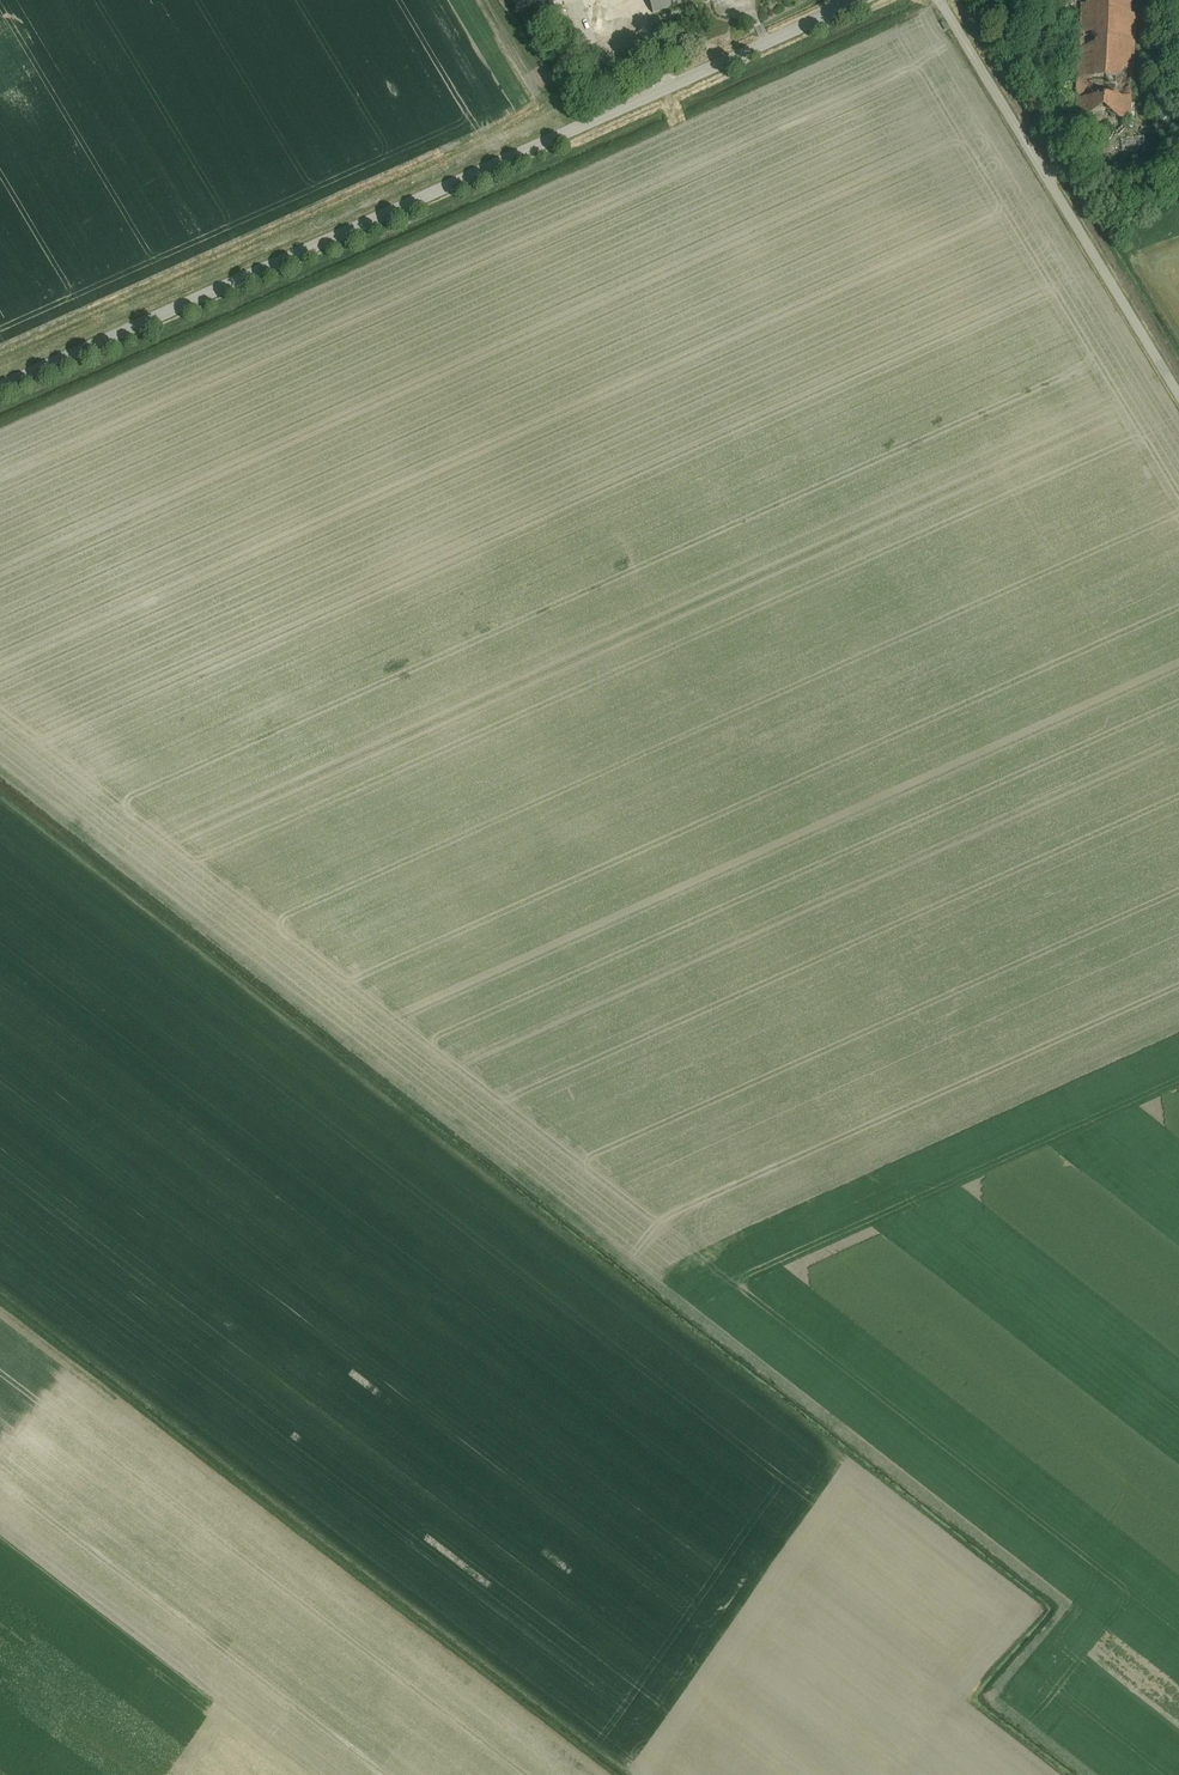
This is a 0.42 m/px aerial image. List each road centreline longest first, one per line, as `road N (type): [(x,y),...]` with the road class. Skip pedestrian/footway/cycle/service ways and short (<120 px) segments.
road 1 (tertiary): [(0,386),(863,0)]
road 2 (unclassified): [(1178,394),(940,0)]

